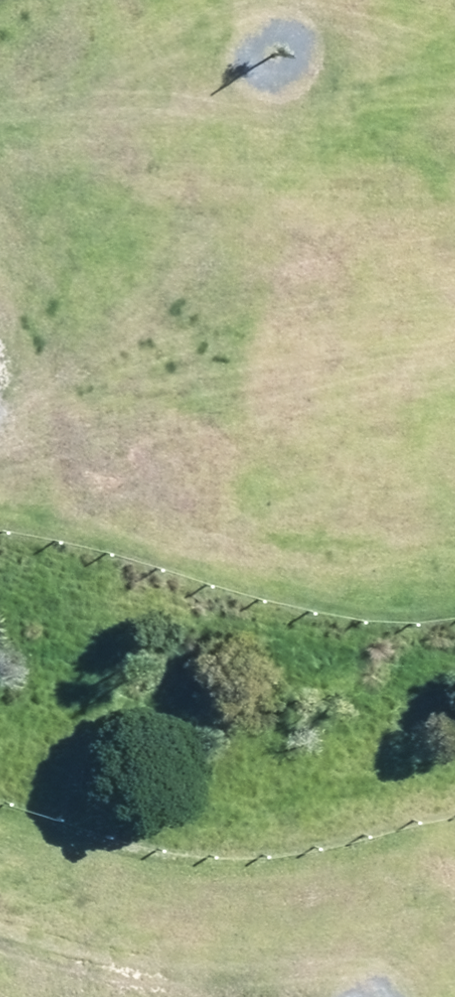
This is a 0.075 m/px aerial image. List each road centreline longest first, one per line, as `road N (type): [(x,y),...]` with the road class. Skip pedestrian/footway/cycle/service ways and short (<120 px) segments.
road 1 (track): [(0,486),(207,514),(454,524)]
road 2 (track): [(115,996),(454,907)]
road 3 (track): [(0,929),(157,990)]

